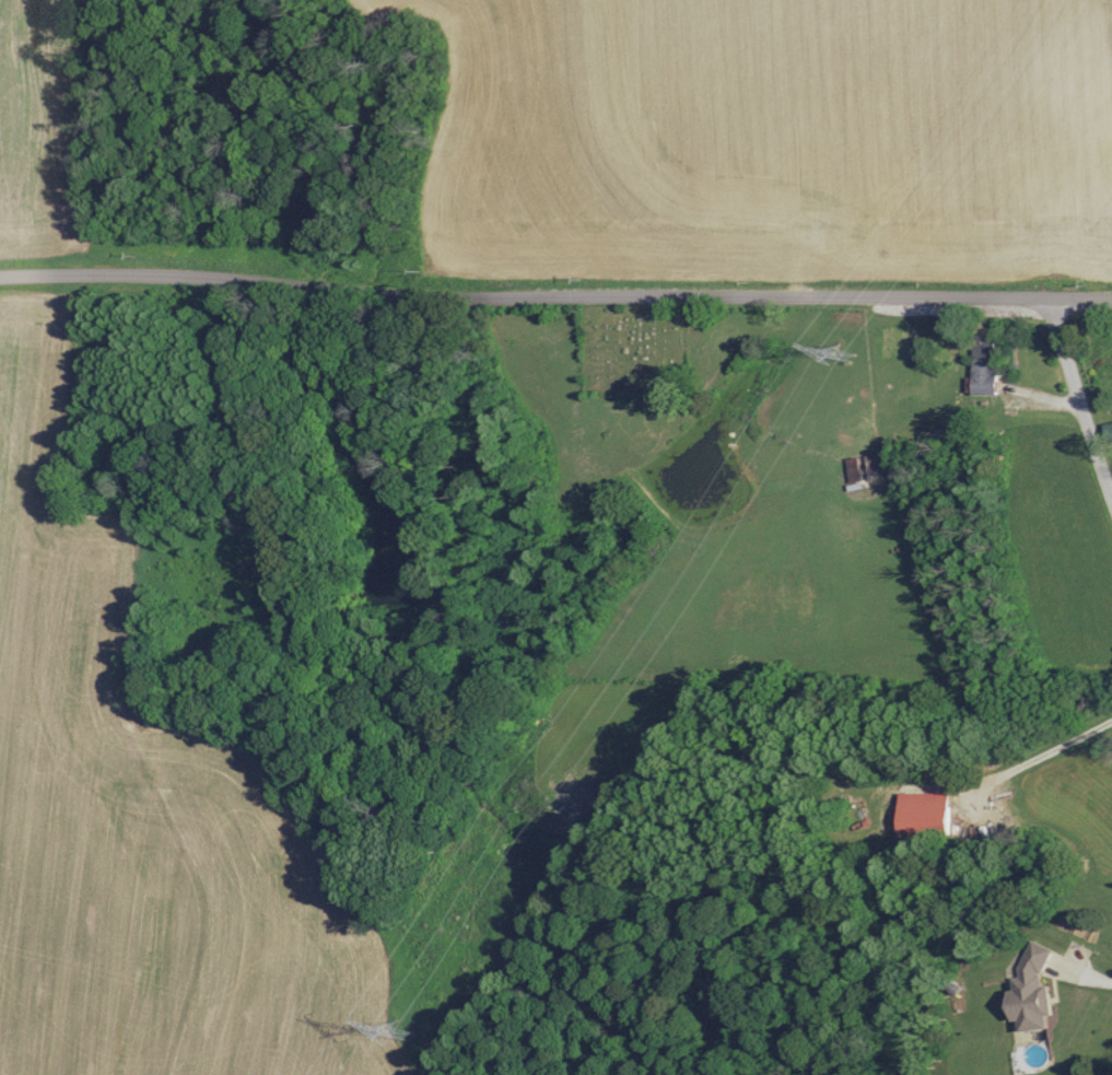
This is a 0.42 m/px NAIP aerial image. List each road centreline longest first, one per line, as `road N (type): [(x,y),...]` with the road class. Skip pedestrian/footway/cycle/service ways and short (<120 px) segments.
road 1 (residential): [(0,274),(514,301),(1111,297)]
road 2 (residential): [(1111,493),(1041,295)]
road 3 (residential): [(986,427),(1002,387),(1079,400)]

